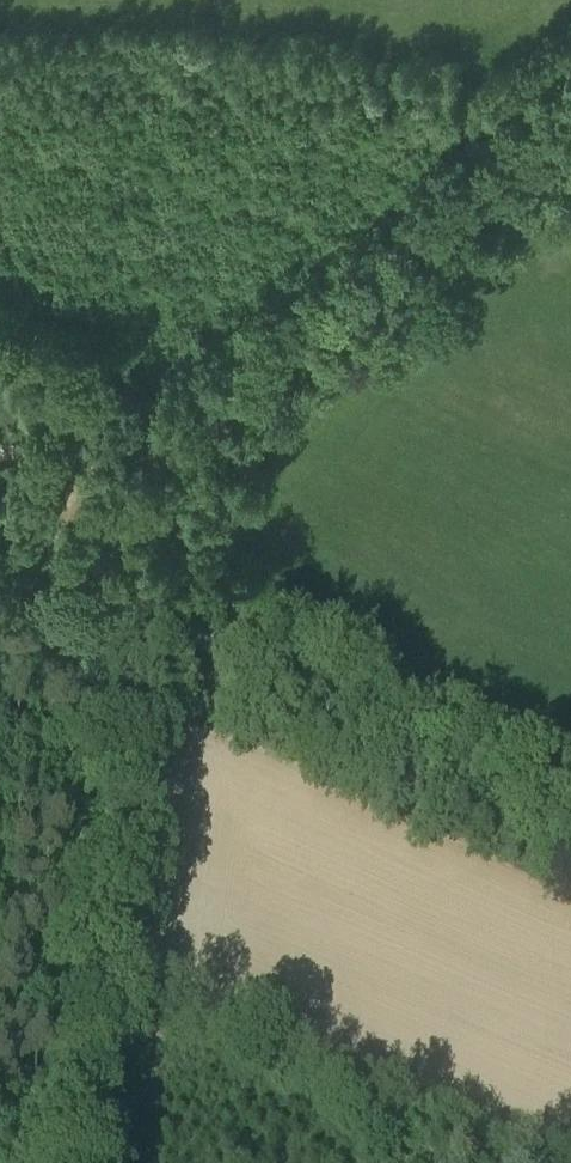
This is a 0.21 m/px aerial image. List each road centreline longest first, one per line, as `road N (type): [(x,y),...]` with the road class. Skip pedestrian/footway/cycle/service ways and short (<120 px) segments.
road 1 (track): [(69,1162),(76,1009),(120,639),(138,593)]
road 2 (track): [(176,444),(570,127)]
road 3 (unclassified): [(570,840),(423,777),(138,593)]
road 4 (track): [(176,444),(0,446)]
road 5 (track): [(138,593),(0,506)]
road 6 (track): [(144,581),(152,511),(176,444)]

